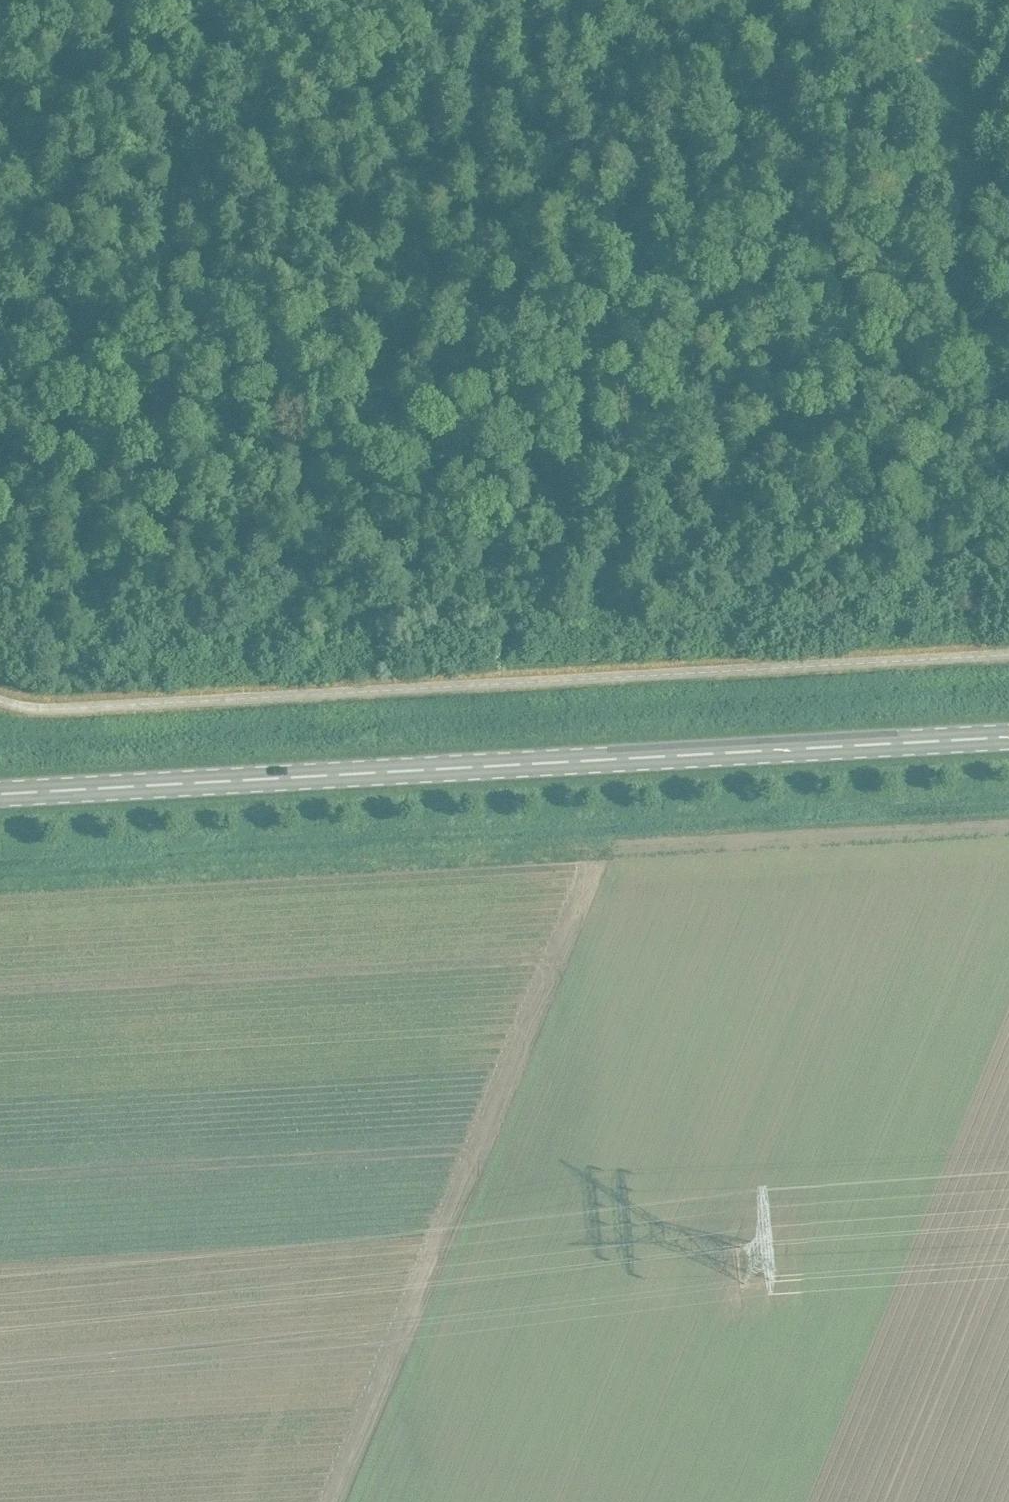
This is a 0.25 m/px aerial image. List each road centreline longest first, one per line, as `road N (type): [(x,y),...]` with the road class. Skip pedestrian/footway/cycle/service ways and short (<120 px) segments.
road 1 (track): [(0,199),(78,198),(169,164),(290,175),(531,157),(759,103),(902,97),(1008,117)]
road 2 (primary): [(0,790),(1008,735)]

